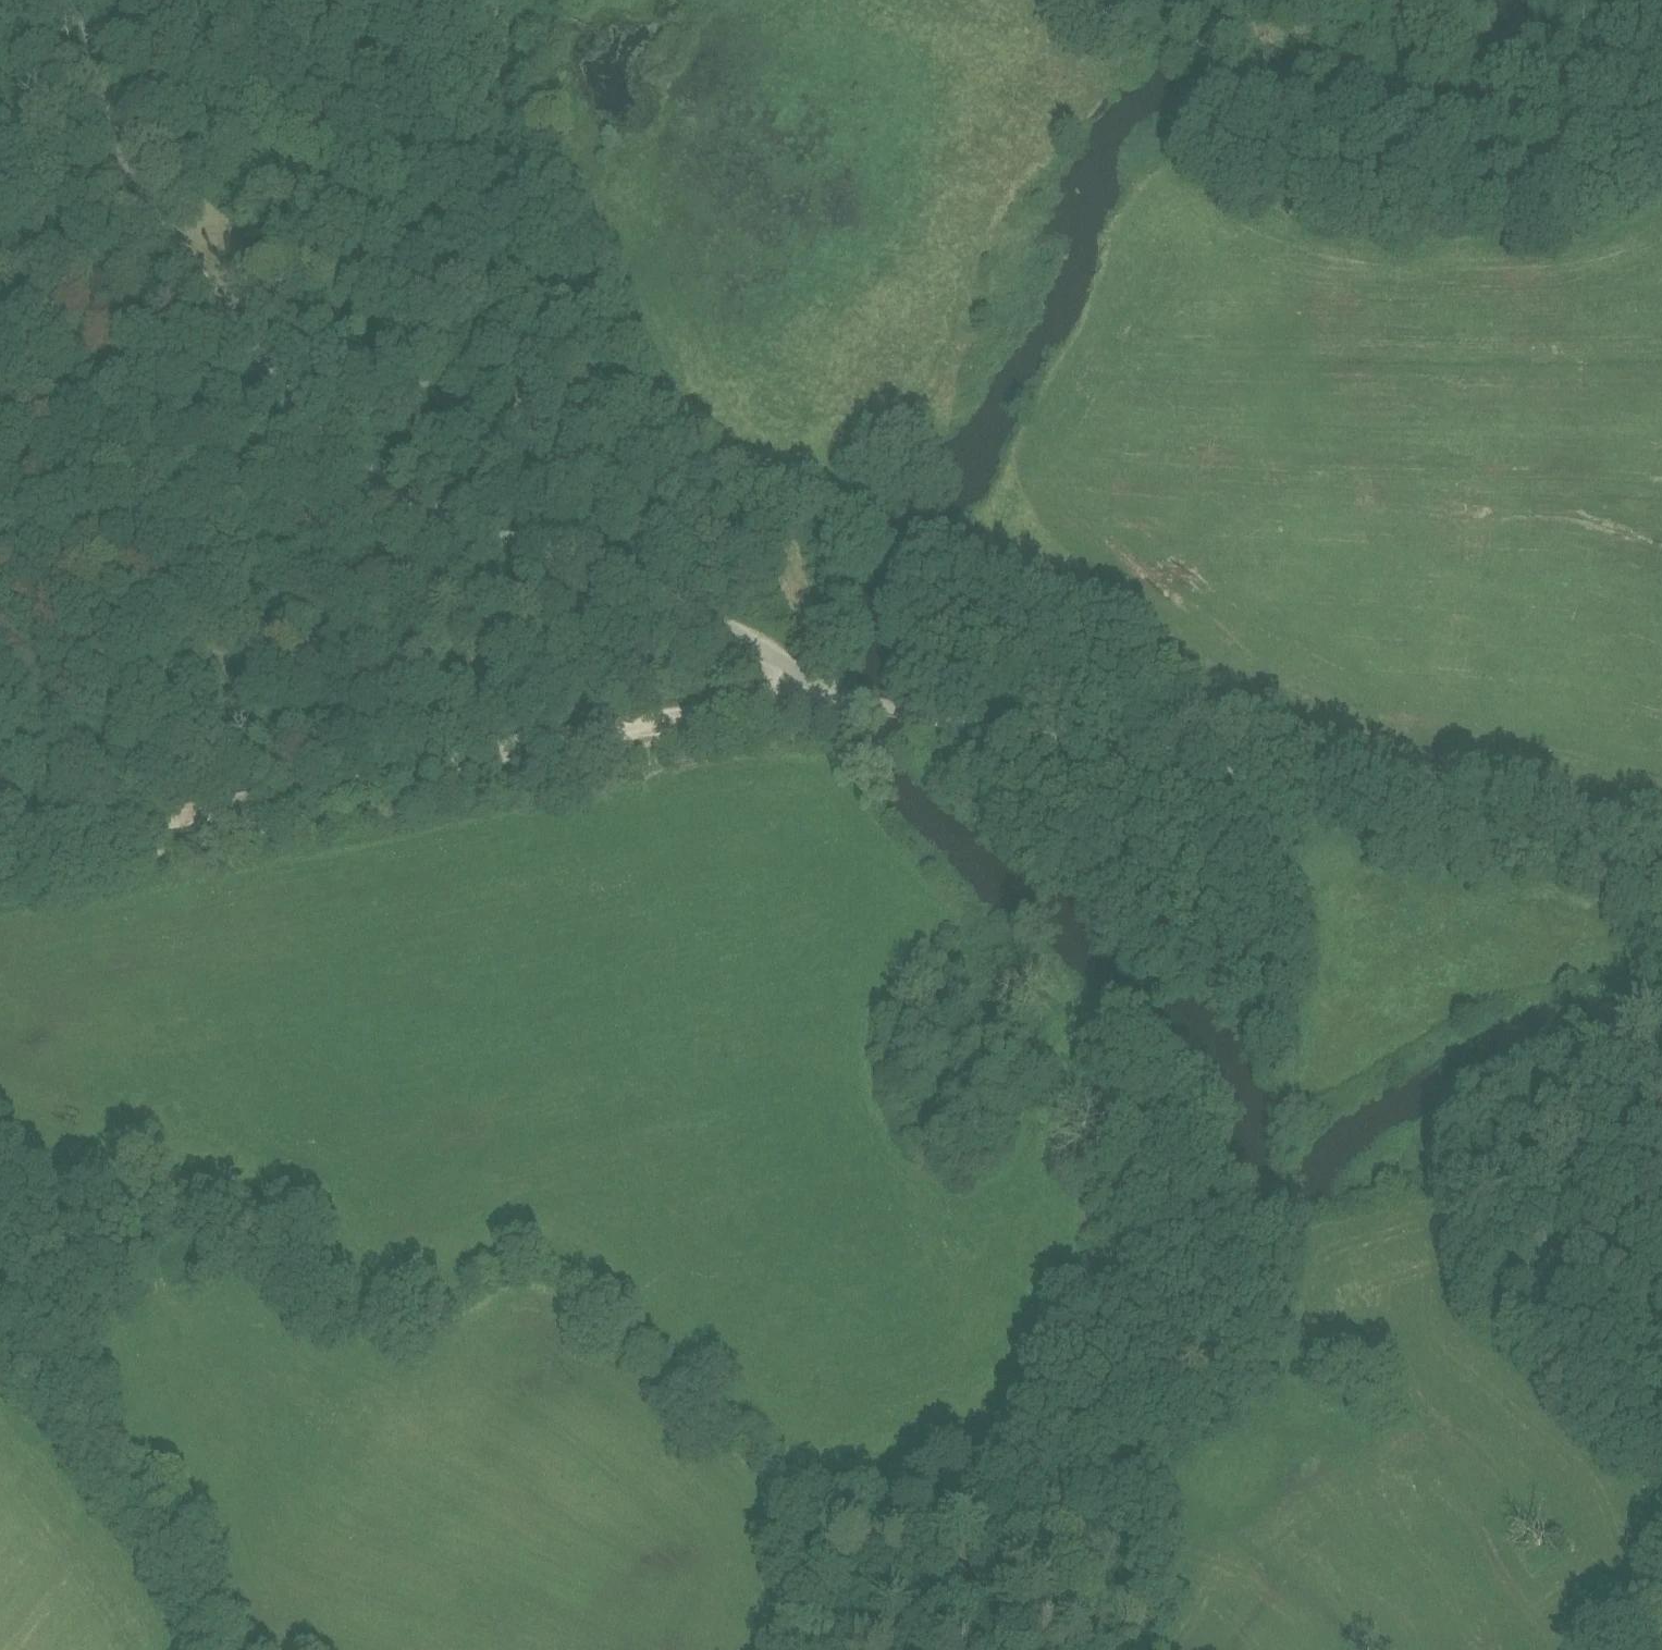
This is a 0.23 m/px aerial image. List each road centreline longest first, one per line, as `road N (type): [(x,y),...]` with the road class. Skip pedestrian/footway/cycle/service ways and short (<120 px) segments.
road 1 (unclassified): [(803,697),(780,662),(696,609),(388,492),(304,428),(205,298),(157,217),(111,112),(77,0)]
road 2 (unclassified): [(1661,889),(1273,780),(803,697)]
road 3 (track): [(0,831),(191,813),(776,700)]

